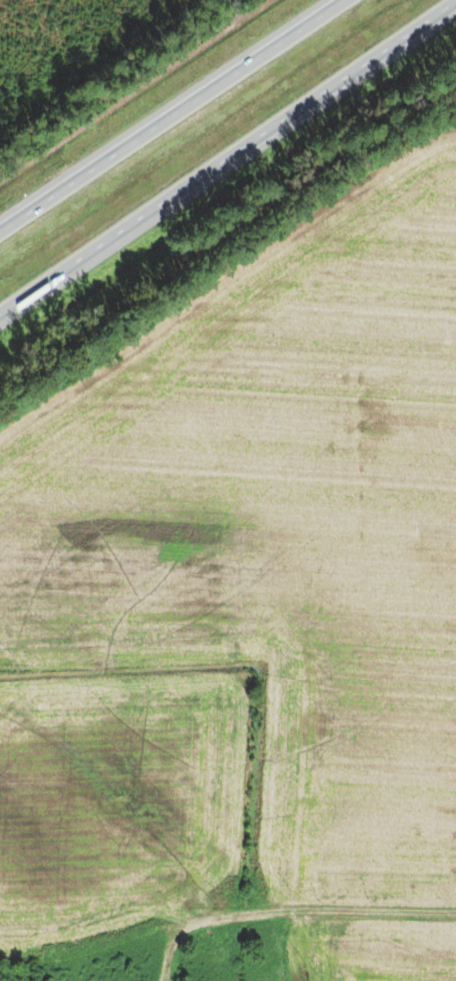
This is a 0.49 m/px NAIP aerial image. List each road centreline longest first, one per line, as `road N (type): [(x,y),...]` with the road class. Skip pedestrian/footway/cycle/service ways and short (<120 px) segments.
road 1 (motorway): [(0,321),(455,8)]
road 2 (motorway): [(362,0),(0,241)]

